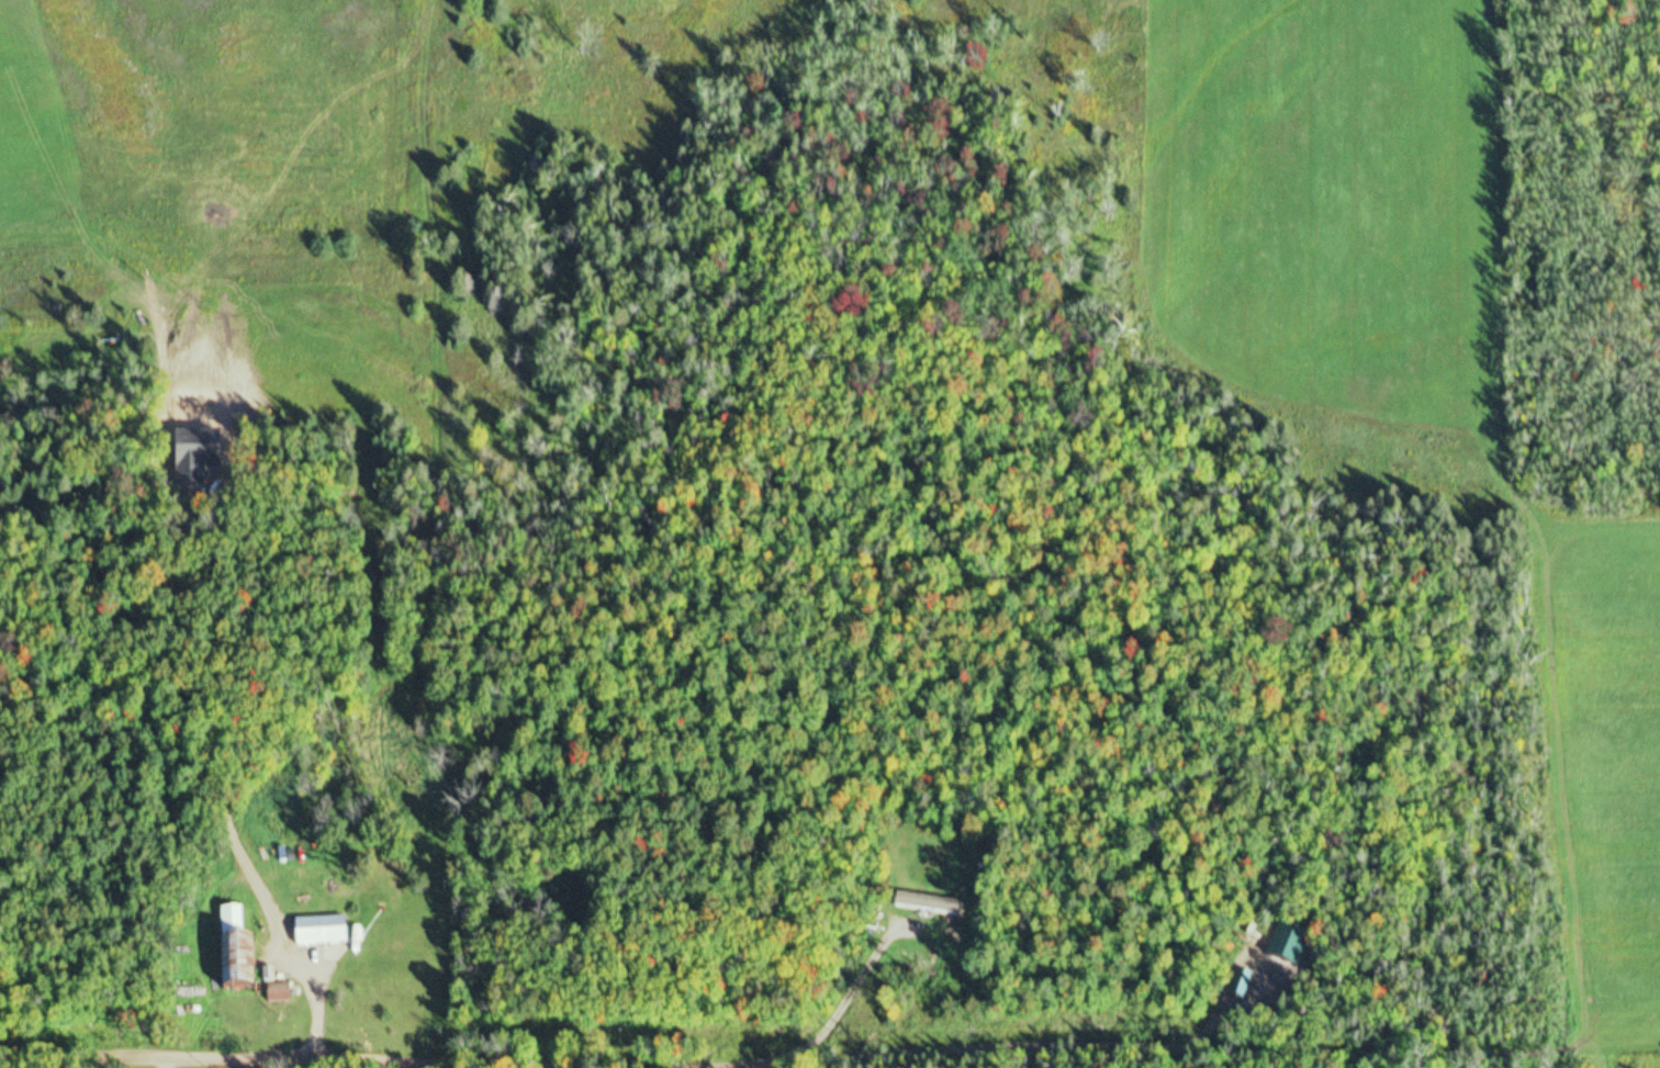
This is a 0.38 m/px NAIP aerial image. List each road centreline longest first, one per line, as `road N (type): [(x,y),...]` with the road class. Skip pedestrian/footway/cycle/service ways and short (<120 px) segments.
road 1 (residential): [(1619,1060),(1083,1067)]

